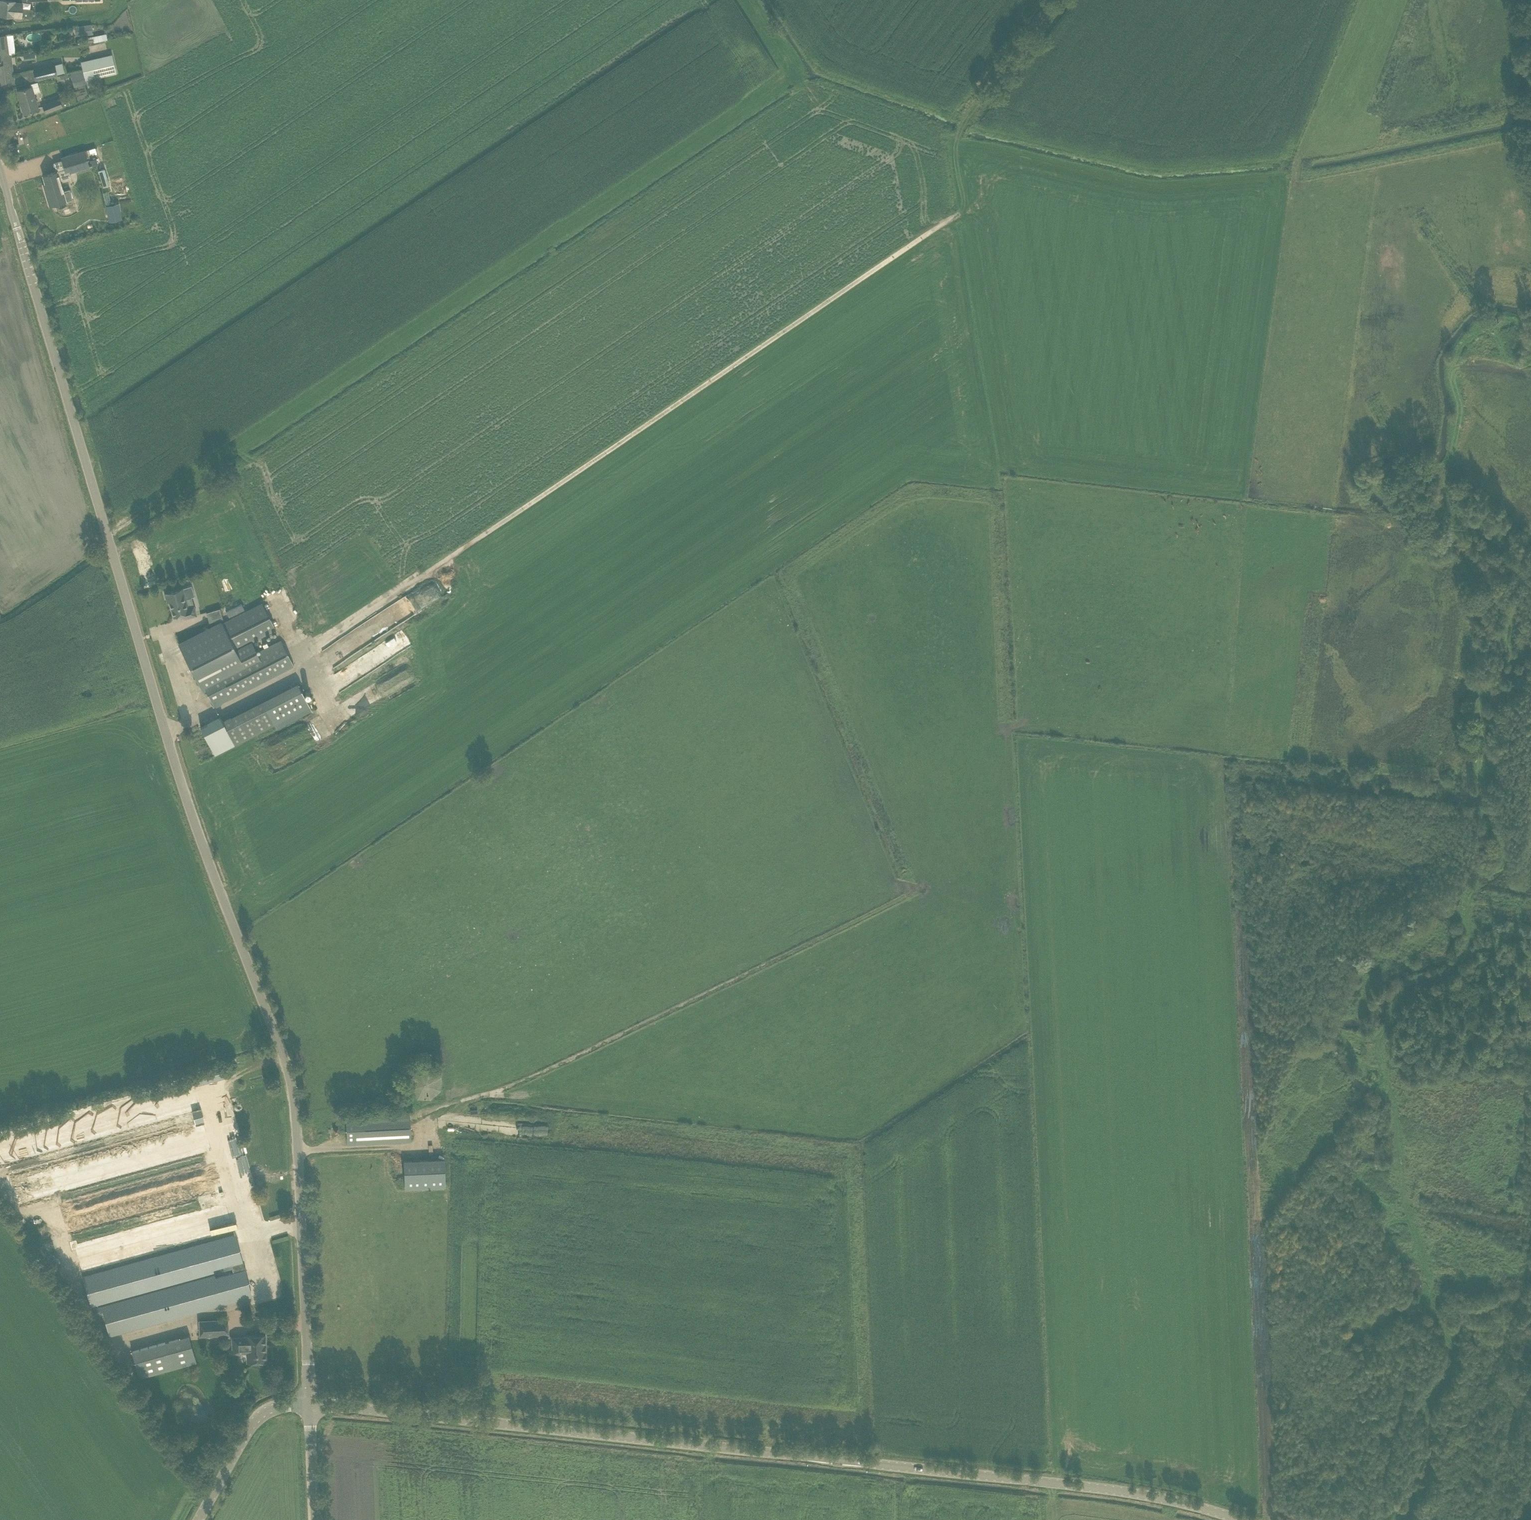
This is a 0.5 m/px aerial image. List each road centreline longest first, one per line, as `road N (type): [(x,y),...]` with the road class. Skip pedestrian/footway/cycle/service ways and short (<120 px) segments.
road 1 (unclassified): [(309,1402),(288,1071),(175,767),(0,170)]
road 2 (track): [(165,734),(298,673),(329,633),(961,212),(969,193),(957,137)]
road 3 (unclassified): [(1244,1519),(1095,1486),(309,1402)]
road 4 (unclassified): [(199,1519),(260,1419),(278,1406),(309,1402)]
road 5 (unclassified): [(1058,0),(957,137)]

